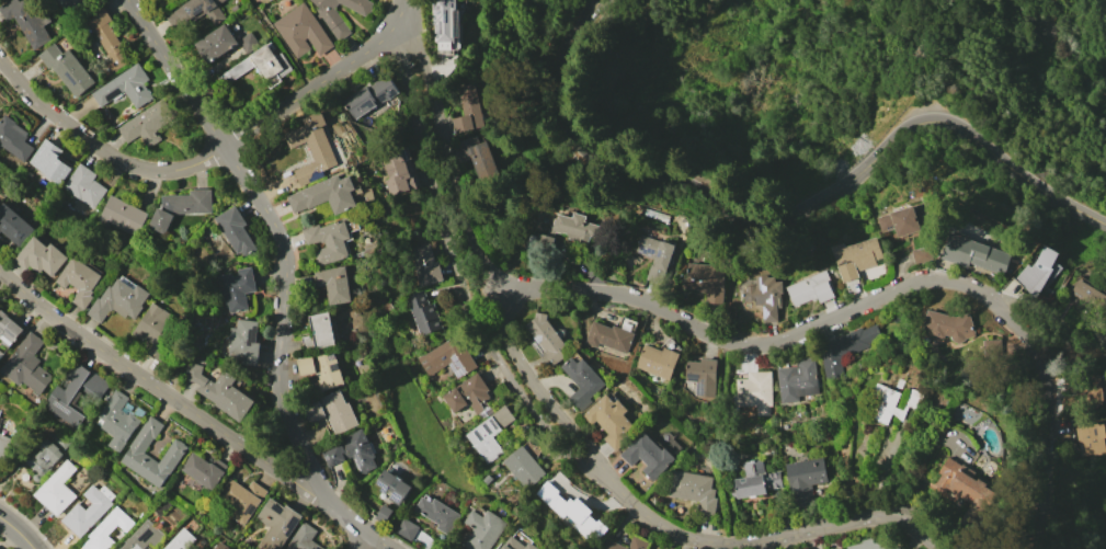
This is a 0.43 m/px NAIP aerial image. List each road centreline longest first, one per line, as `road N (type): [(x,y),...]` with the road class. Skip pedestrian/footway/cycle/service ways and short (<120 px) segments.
road 1 (residential): [(492,296),(561,289),(622,297),(756,344),(909,286),(944,278),(980,288),(1012,313),(1045,368),(1039,548)]
road 2 (tertiary): [(1105,225),(968,130),(932,117),(909,127),(830,195),(790,215),(748,218),(675,180),(620,169),(583,147),(561,84),(569,47),(600,0)]
road 3 (residential): [(127,0),(281,236),(287,276),(282,400),(324,494),(390,548)]
road 4 (residential): [(606,479),(510,346),(418,46),(398,21)]
road 5 (residential): [(387,34),(408,66),(431,172),(479,321),(525,399),(606,479)]
road 6 (residential): [(0,272),(305,489),(324,494)]
road 7 (residential): [(606,479),(643,516),(708,545),(738,548),(870,518),(910,527),(937,548)]
road 8 (residential): [(0,60),(46,108),(133,165),(166,172),(224,147)]
road 9 (residential): [(406,0),(379,42),(224,147)]

